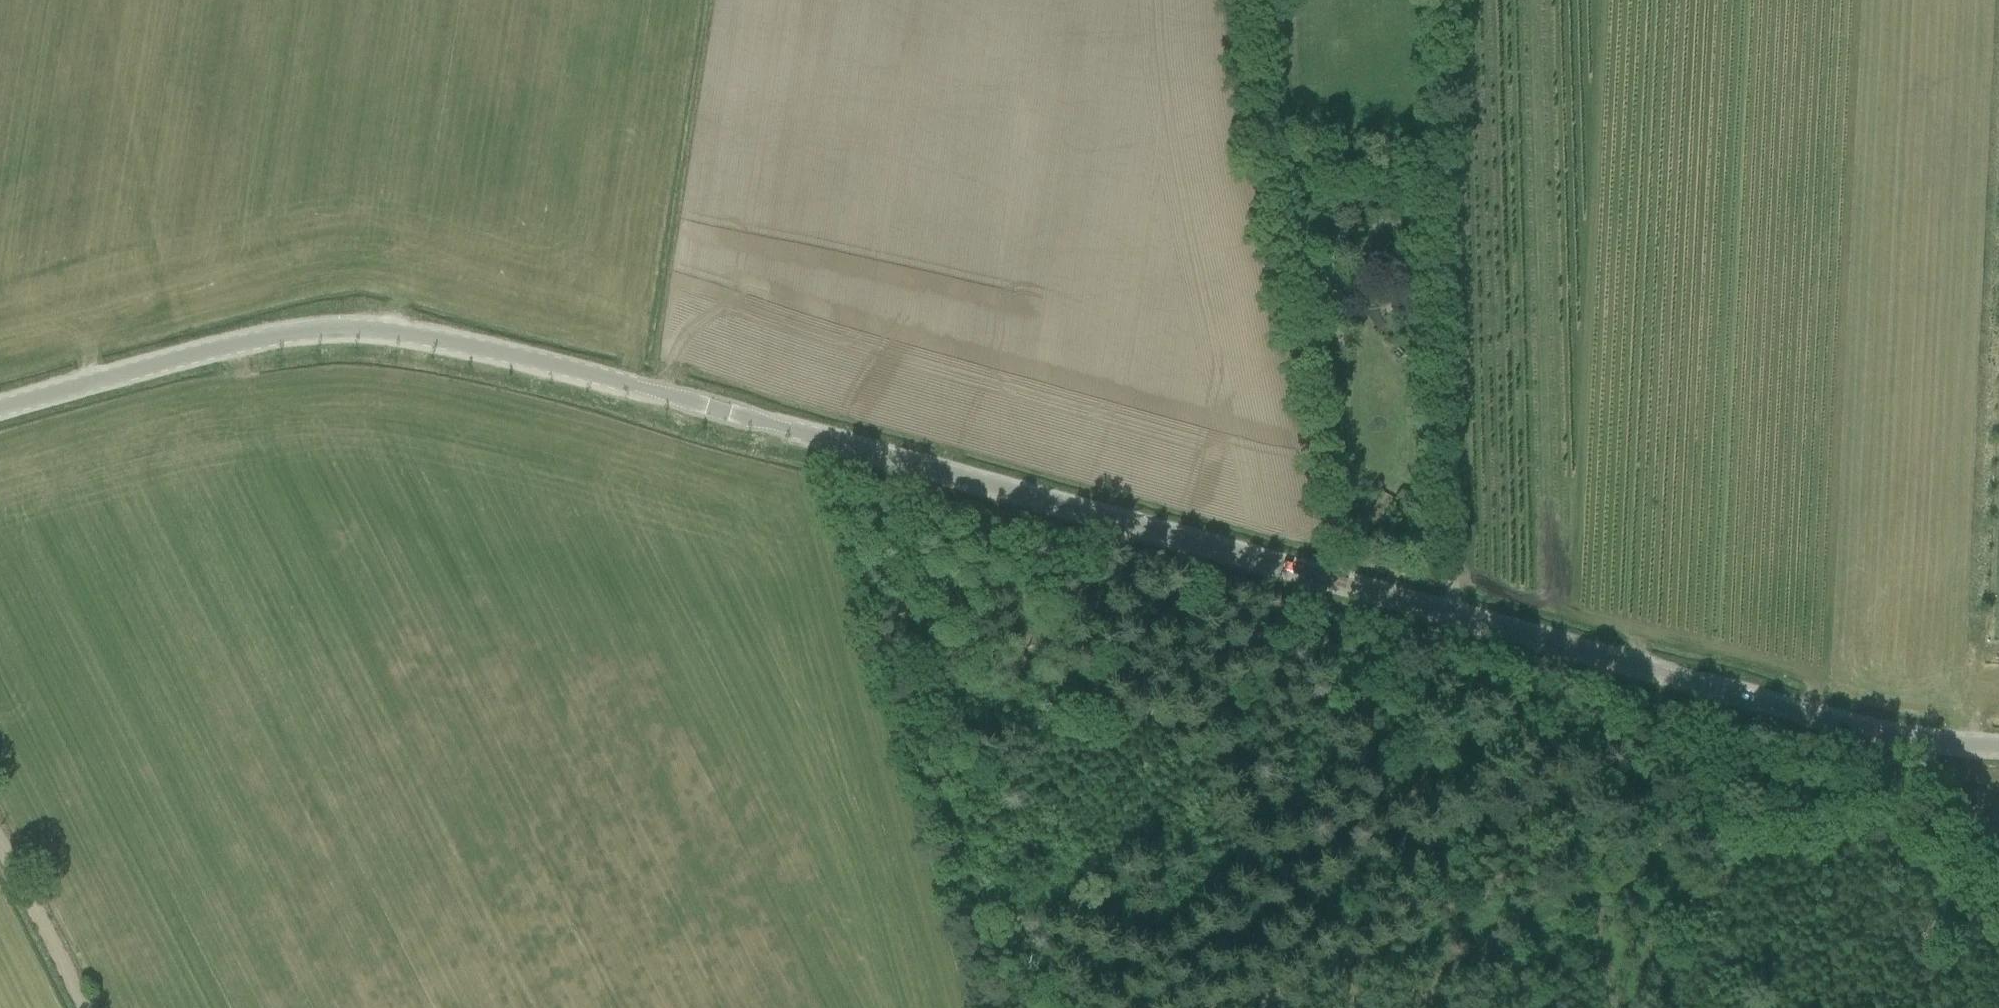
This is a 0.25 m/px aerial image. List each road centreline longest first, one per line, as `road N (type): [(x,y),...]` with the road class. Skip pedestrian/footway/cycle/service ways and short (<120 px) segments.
road 1 (tertiary): [(0,407),(239,341),(315,329),(488,346),(1821,715),(1998,742)]
road 2 (track): [(0,847),(82,1007)]

